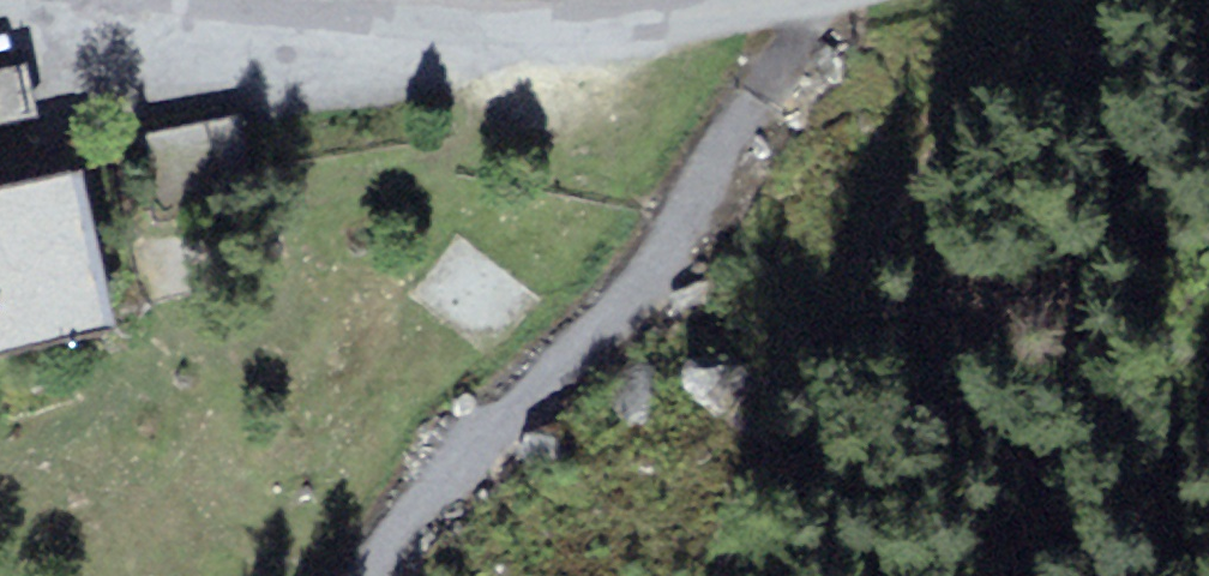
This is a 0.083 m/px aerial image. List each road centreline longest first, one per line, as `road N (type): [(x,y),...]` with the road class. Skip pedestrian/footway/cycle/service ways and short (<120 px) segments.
road 1 (track): [(382,575),(470,458),(625,308),(681,235),(803,30),(803,0)]
road 2 (residential): [(795,0),(565,36),(231,0)]

